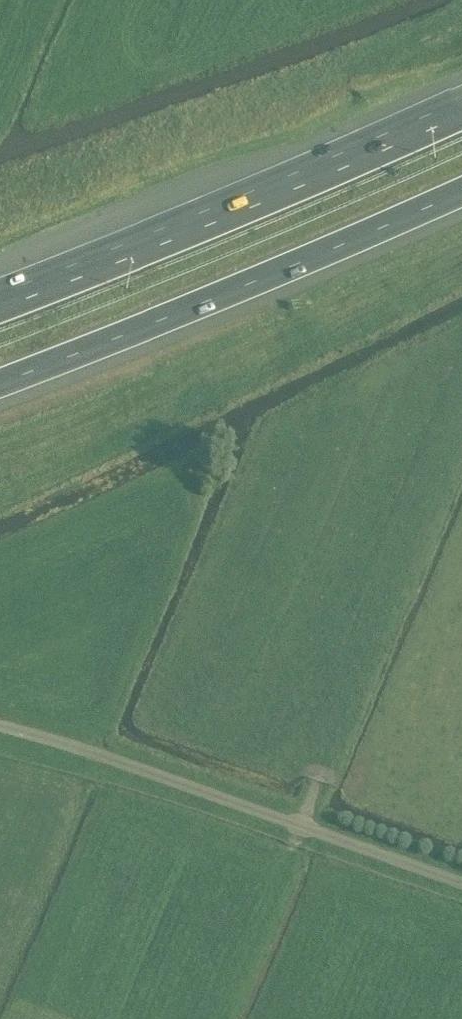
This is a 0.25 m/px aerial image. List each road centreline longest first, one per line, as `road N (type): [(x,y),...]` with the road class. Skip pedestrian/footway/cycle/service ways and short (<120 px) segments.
road 1 (motorway): [(461,108),(0,299)]
road 2 (motorway): [(0,382),(461,191)]
road 3 (unclassified): [(461,884),(130,764),(0,731)]

